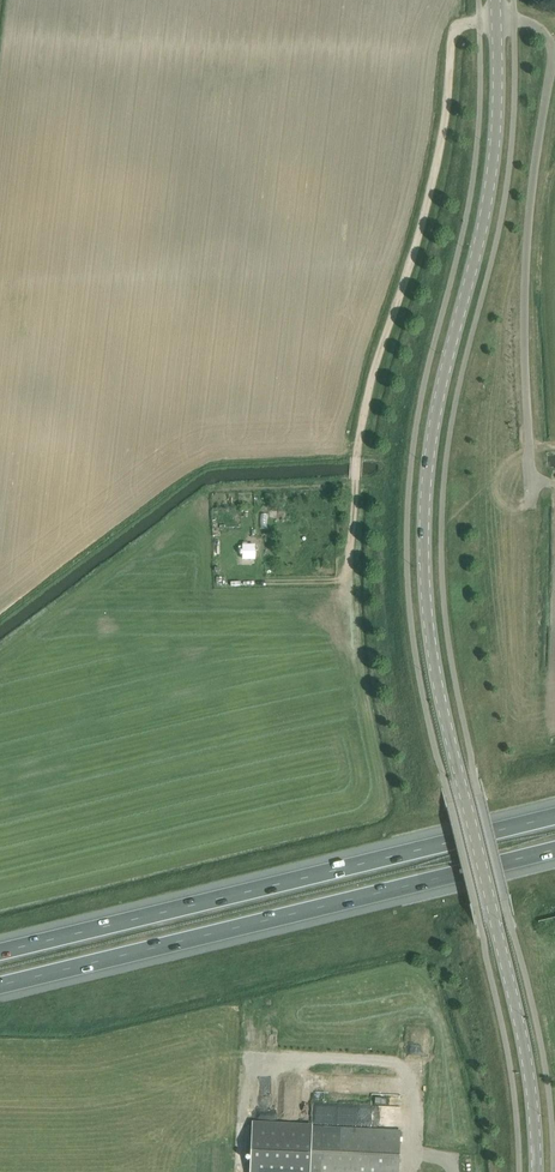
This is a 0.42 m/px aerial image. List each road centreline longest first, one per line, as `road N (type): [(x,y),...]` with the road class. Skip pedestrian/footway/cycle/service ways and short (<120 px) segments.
road 1 (tertiary): [(536,1171),(527,1050),(440,700),(424,573),(434,424),(491,176),(495,22)]
road 2 (track): [(306,820),(374,799),(354,666),(356,457),(372,374),(427,211),(449,74)]
road 3 (motorway): [(0,984),(554,848)]
road 4 (motorway): [(554,817),(0,952)]
road 5 (unclassified): [(531,473),(528,220),(552,55),(542,31),(495,22)]

